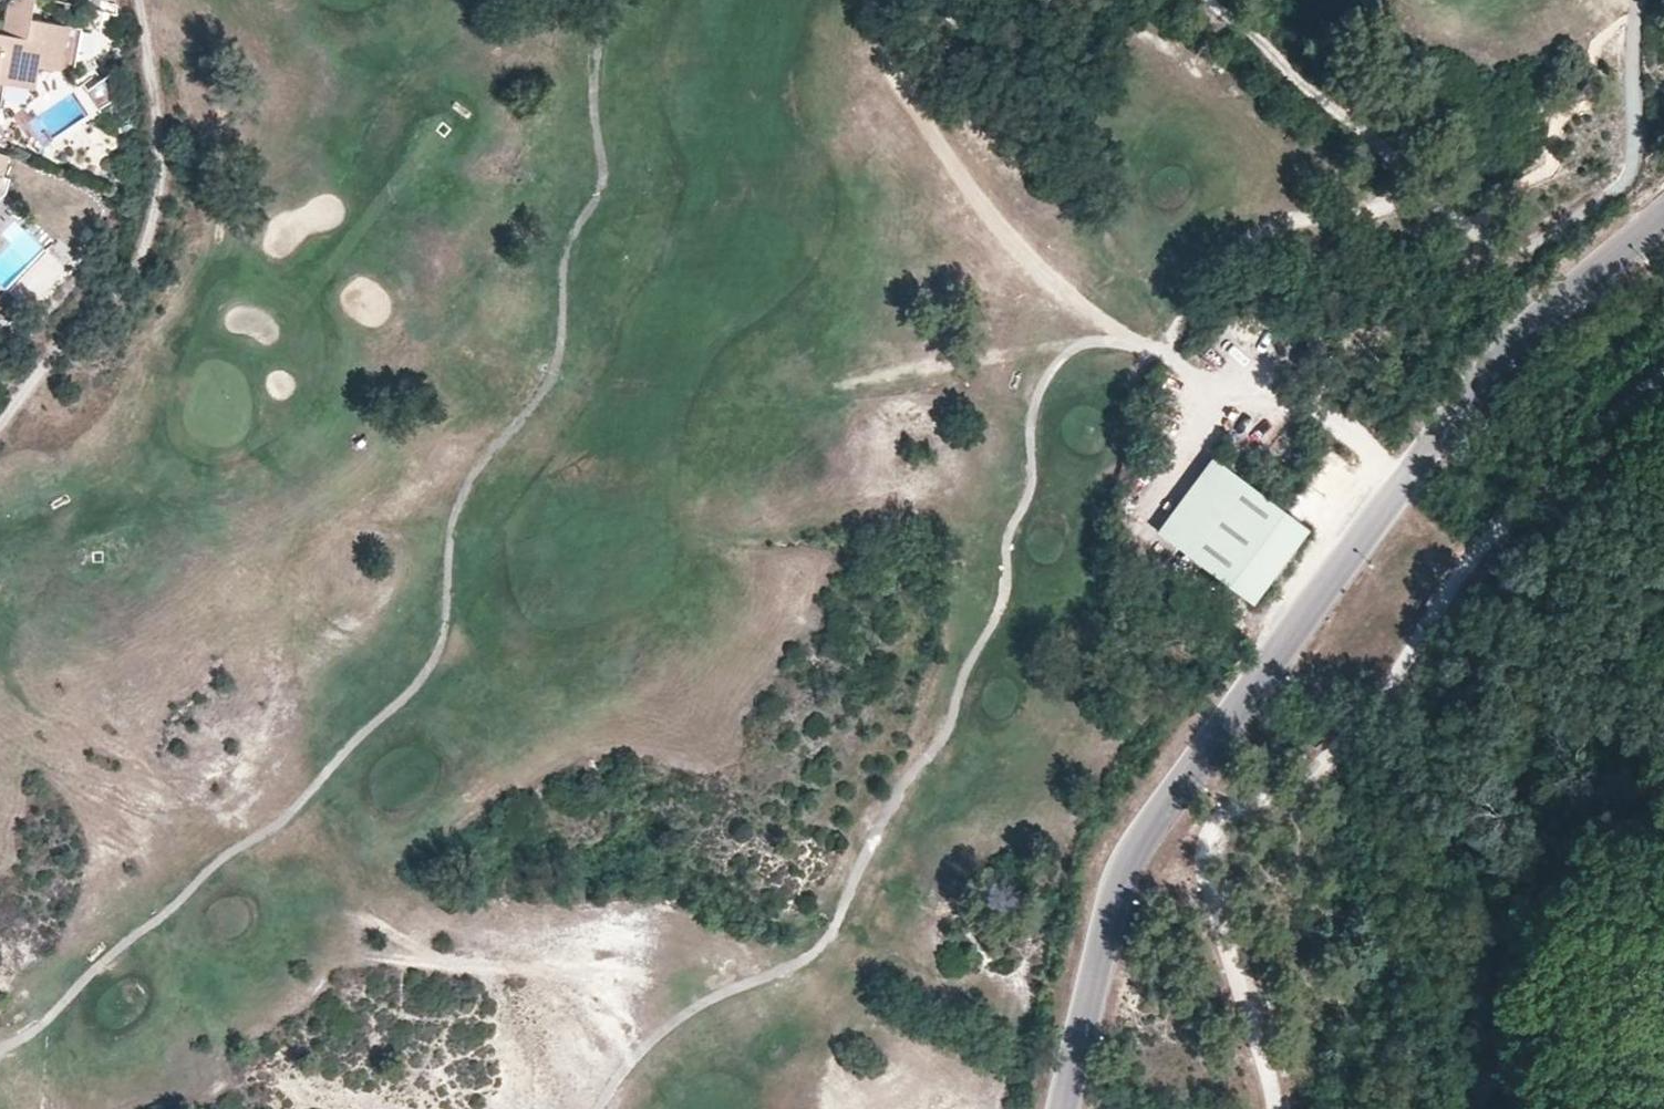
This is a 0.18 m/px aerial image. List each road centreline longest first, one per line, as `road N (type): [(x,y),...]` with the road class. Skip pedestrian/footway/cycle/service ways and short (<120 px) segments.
road 1 (residential): [(1064,1108),(1120,879),(1158,807),(1287,647),(1525,322),(1663,210)]

